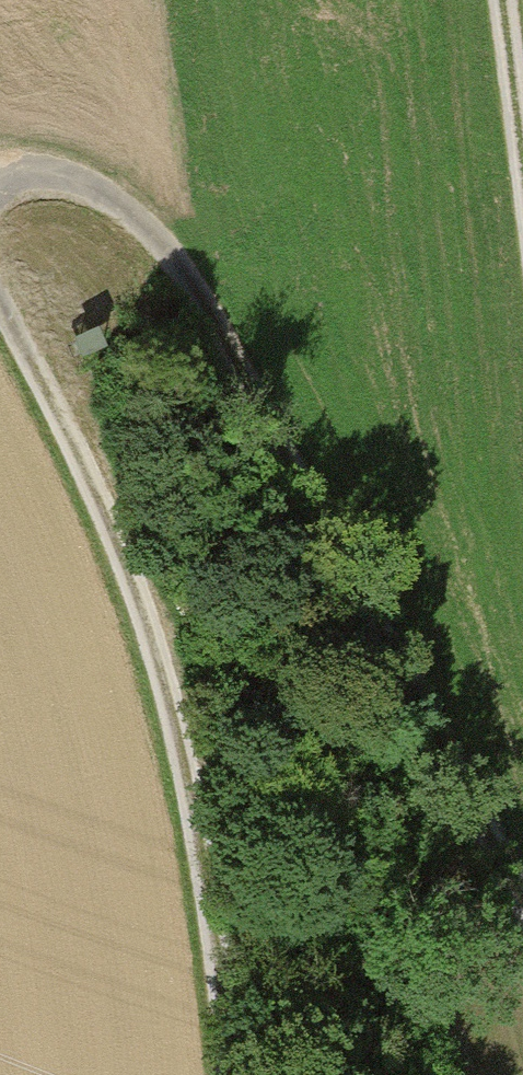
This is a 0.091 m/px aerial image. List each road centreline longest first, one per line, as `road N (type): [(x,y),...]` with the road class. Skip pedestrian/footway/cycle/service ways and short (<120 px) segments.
road 1 (track): [(522,930),(259,406),(197,300),(89,192),(31,176),(0,185)]
road 2 (track): [(223,1074),(200,895),(148,641),(99,509),(0,317)]
road 3 (track): [(522,294),(485,0)]

